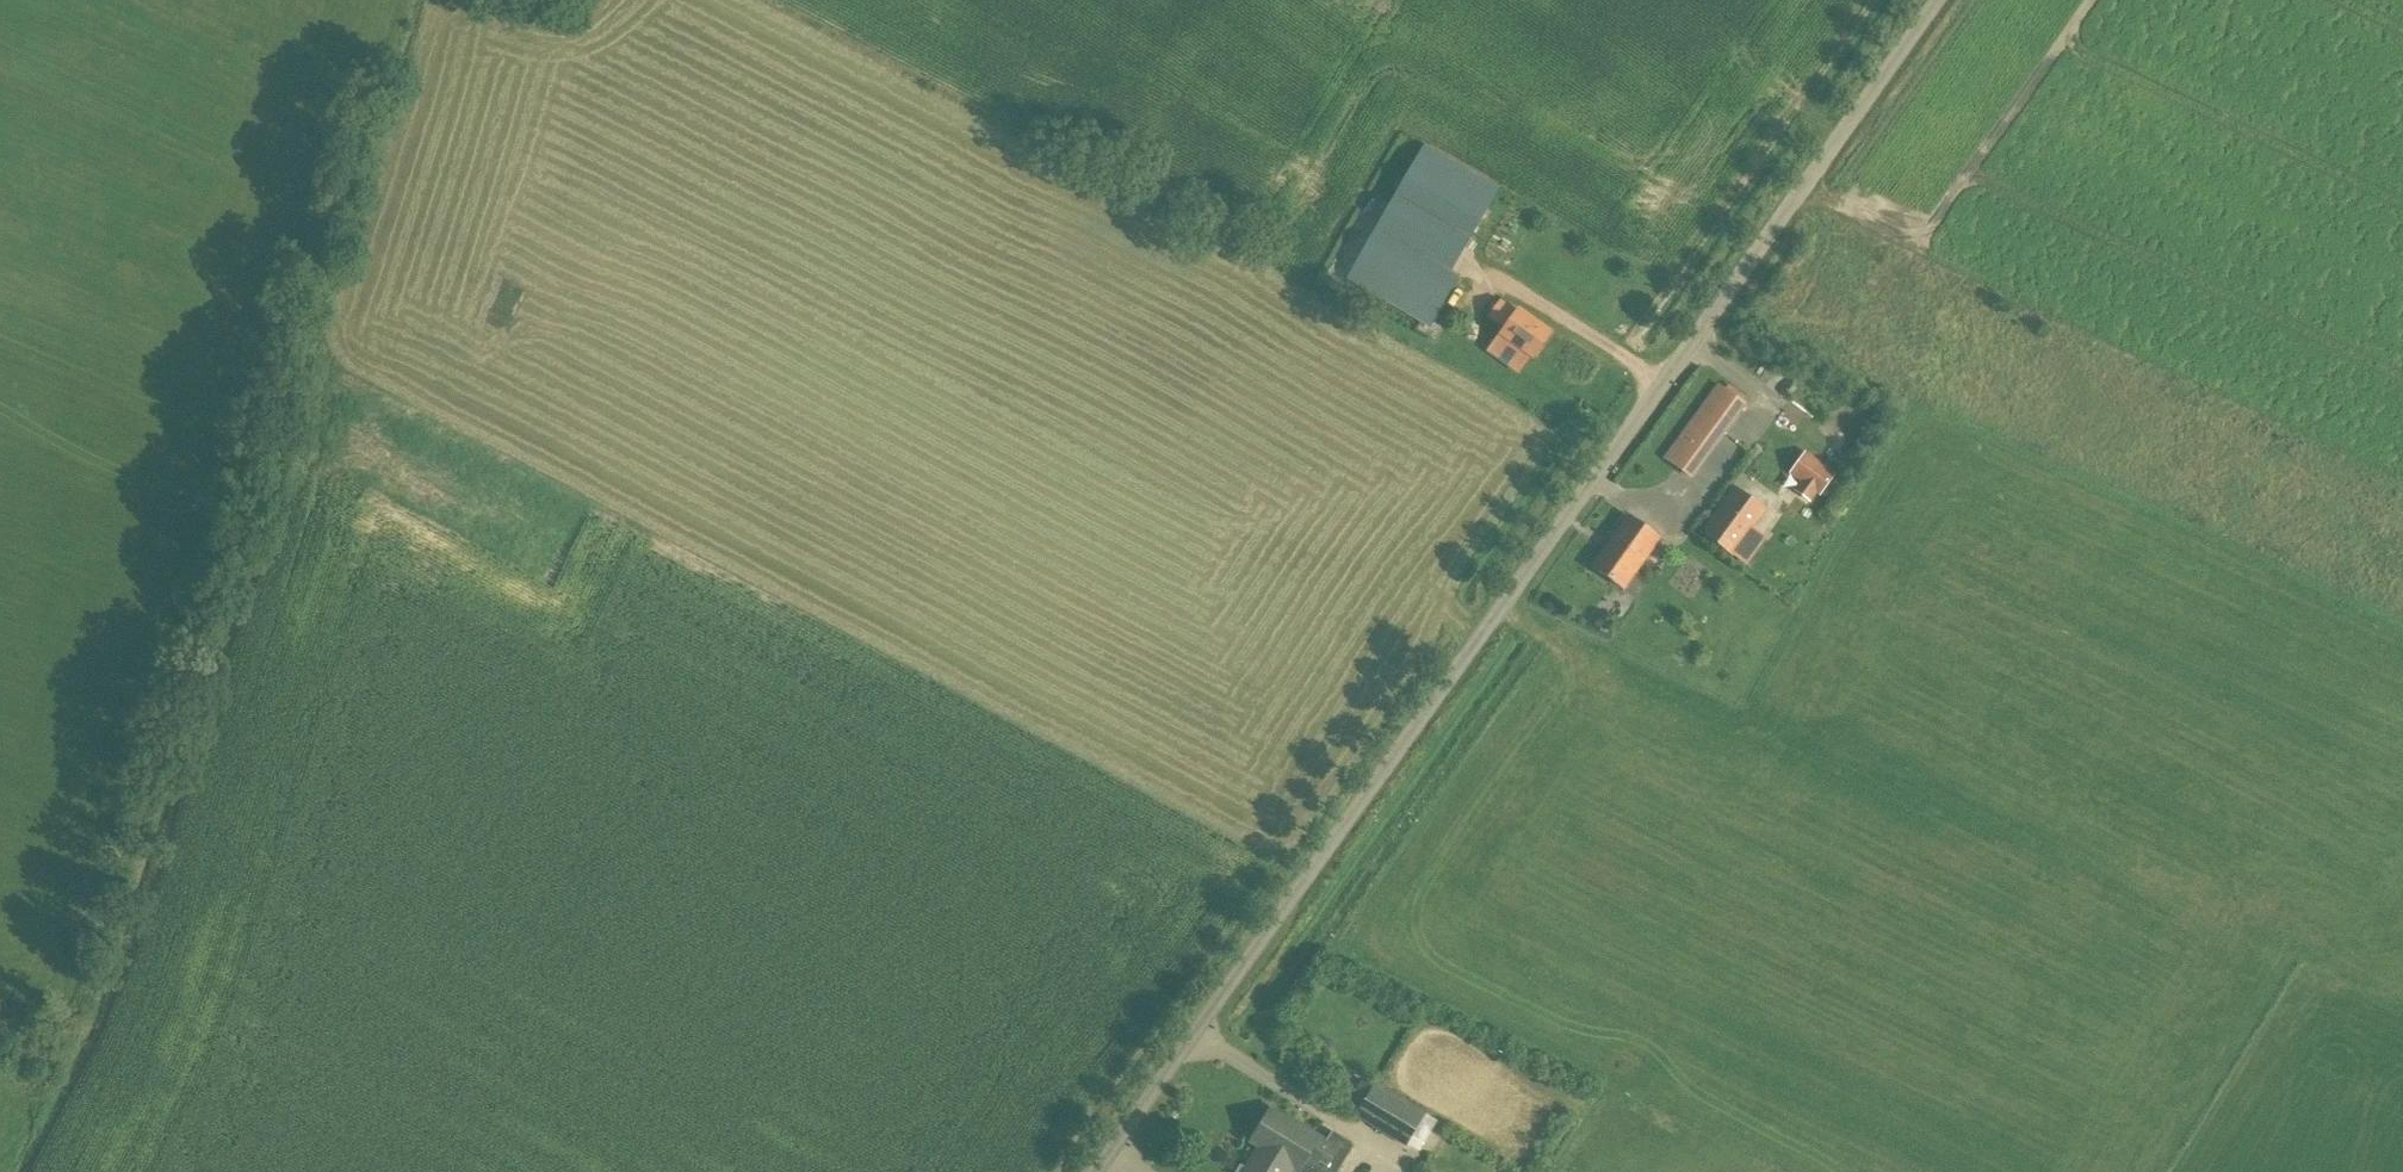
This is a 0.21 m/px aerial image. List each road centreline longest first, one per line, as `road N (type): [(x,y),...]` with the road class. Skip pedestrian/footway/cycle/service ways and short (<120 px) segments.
road 1 (unclassified): [(1098,1171),(1917,0)]

